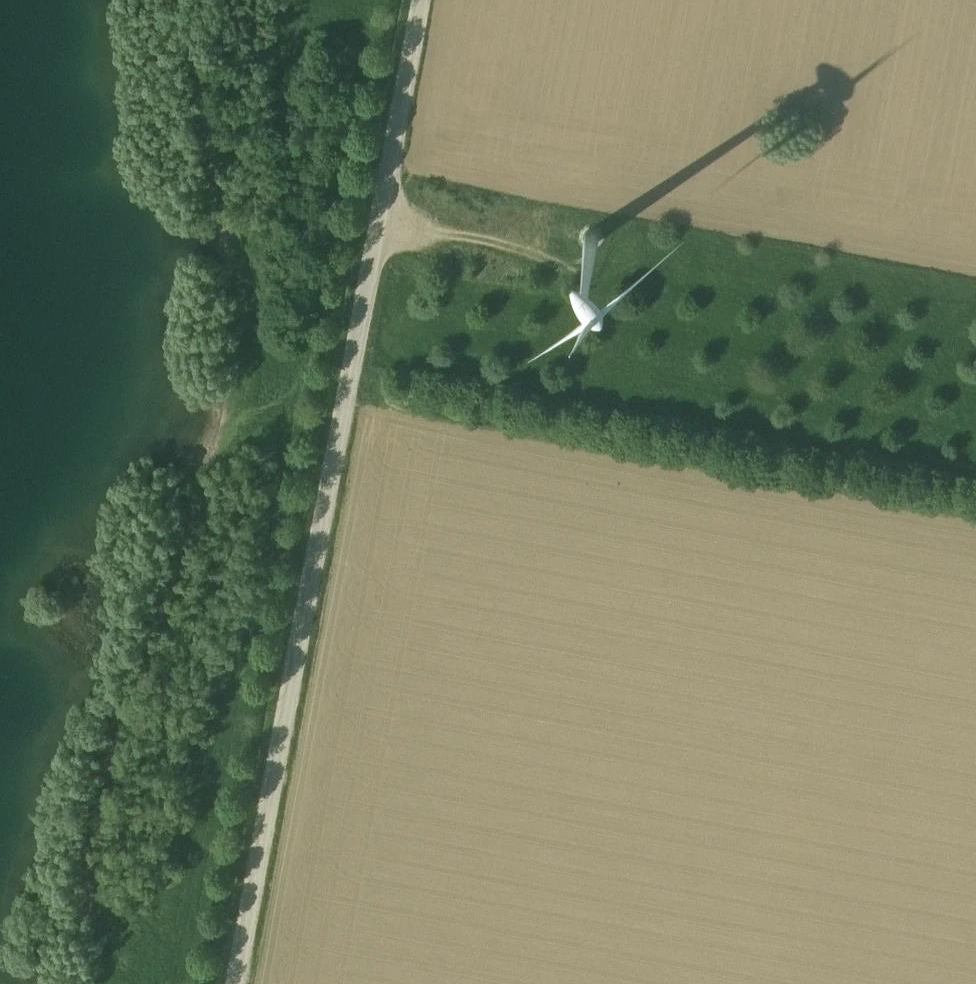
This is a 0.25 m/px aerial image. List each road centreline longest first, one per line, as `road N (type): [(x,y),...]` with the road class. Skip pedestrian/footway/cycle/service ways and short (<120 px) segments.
road 1 (unclassified): [(420,0),(236,983)]
road 2 (track): [(581,226),(386,184)]

